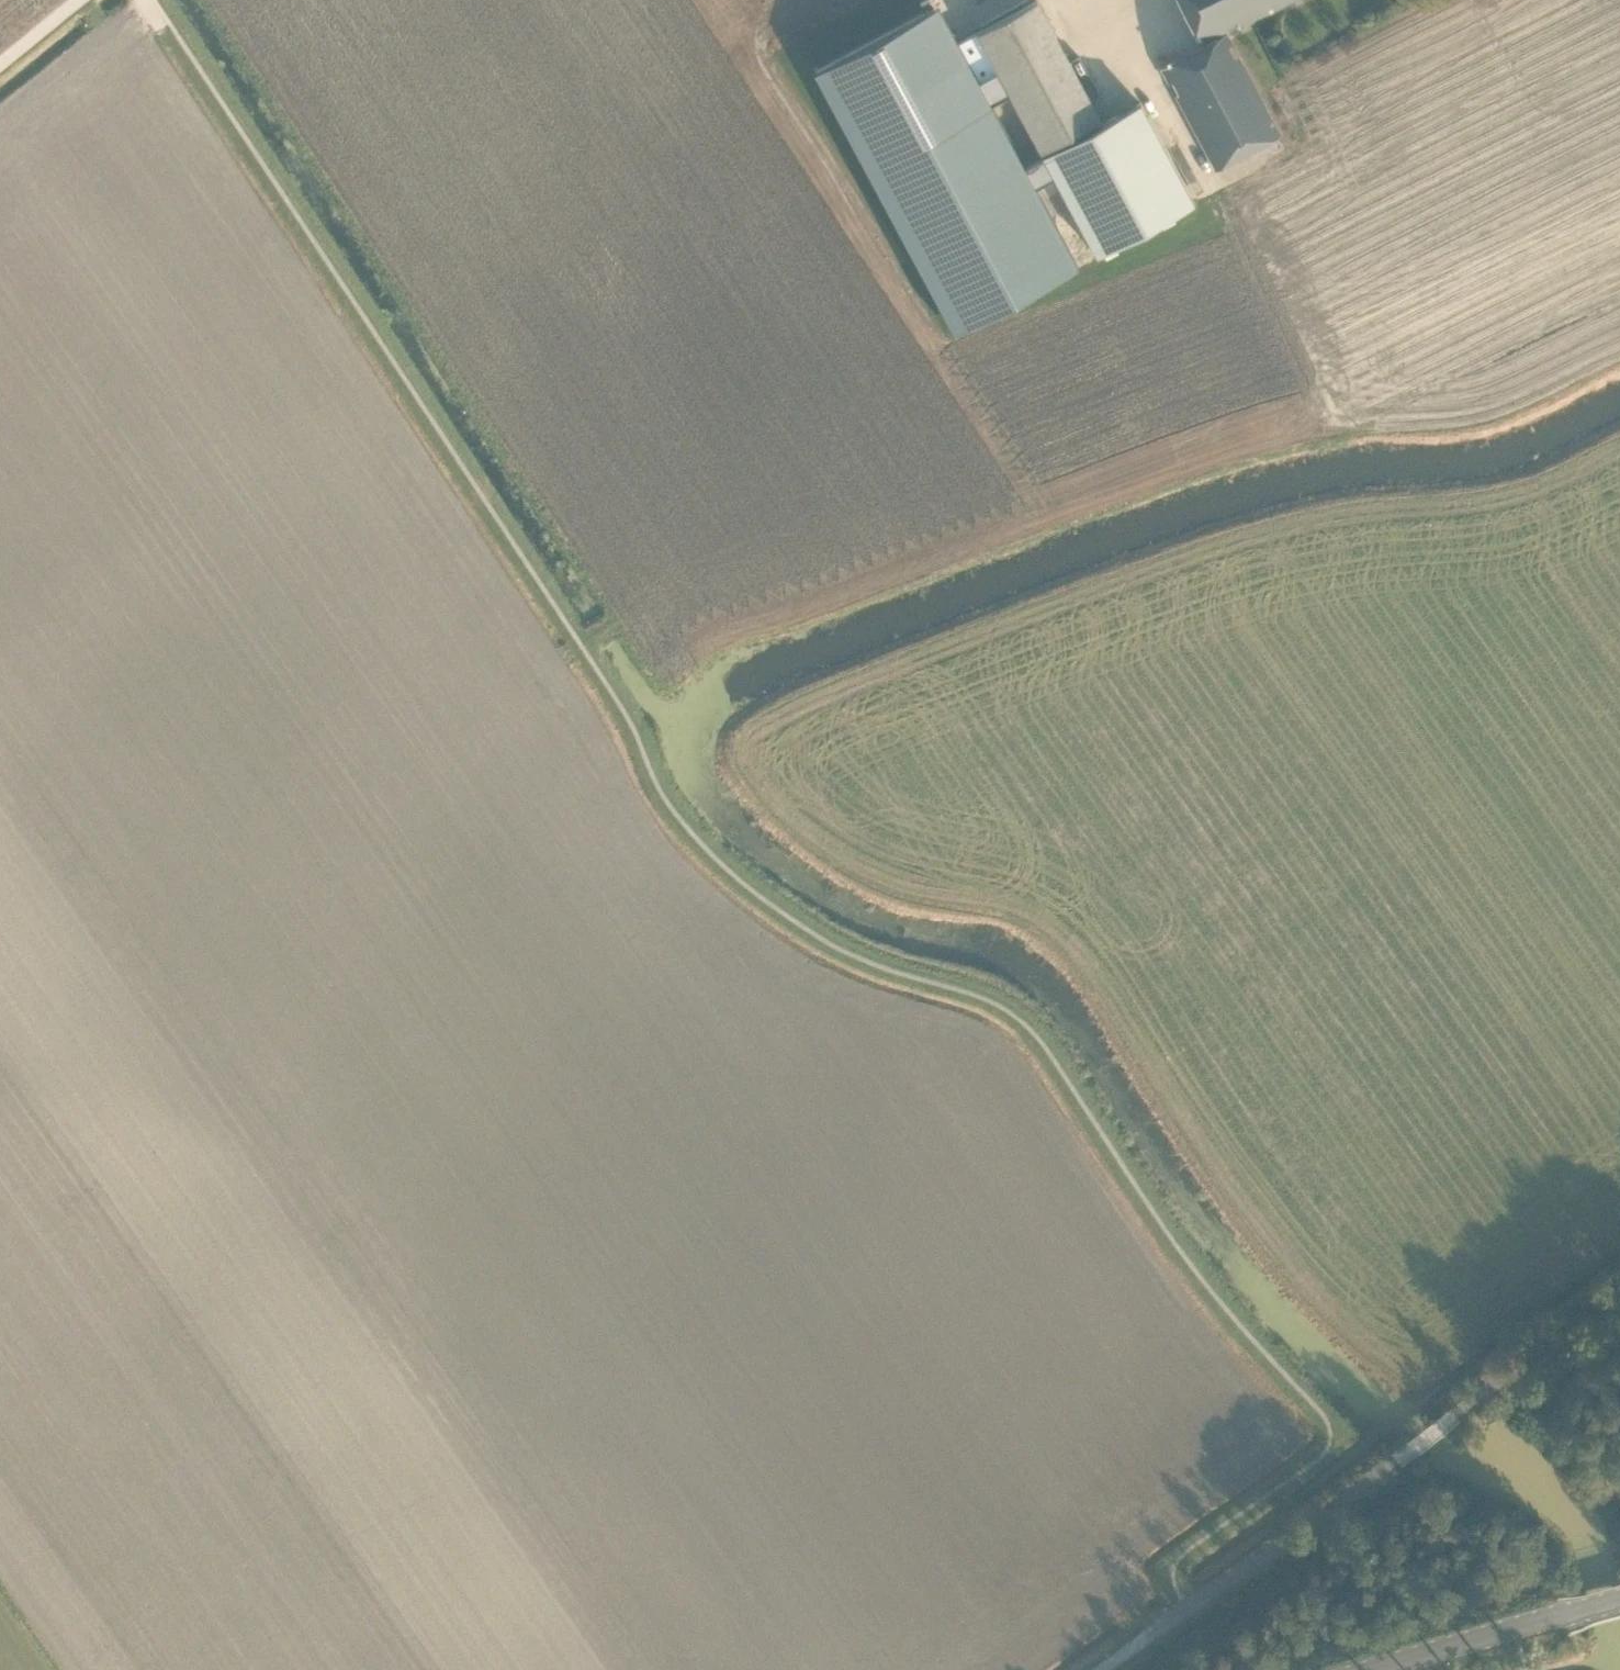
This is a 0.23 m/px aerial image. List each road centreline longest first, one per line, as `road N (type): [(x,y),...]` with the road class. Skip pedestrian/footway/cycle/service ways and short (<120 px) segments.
road 1 (tertiary): [(1362,1669),(1619,1594)]

